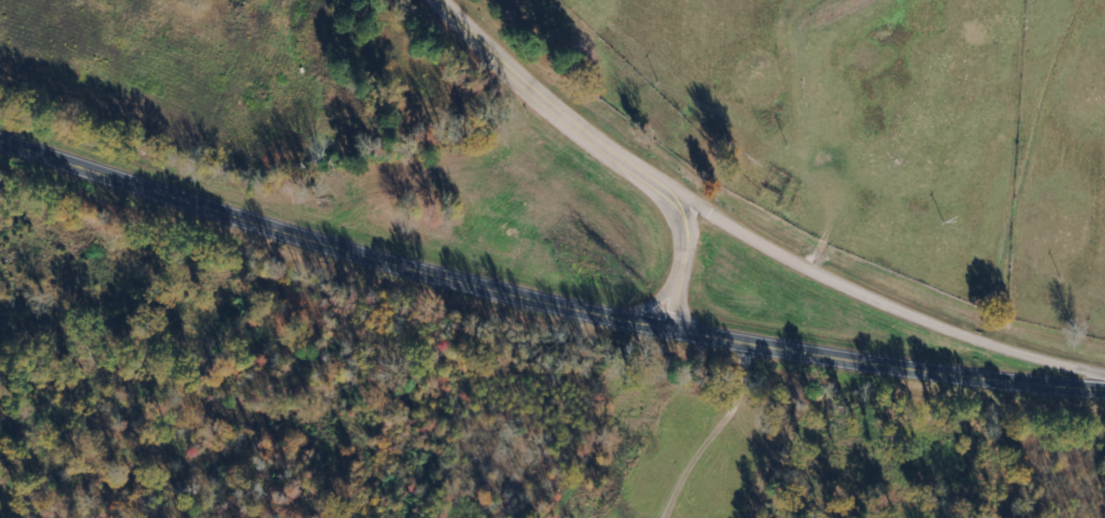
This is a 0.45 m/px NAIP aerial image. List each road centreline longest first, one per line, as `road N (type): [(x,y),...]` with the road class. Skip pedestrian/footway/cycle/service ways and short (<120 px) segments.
road 1 (tertiary): [(0,138),(466,284),(669,324)]
road 2 (tertiary): [(1104,371),(949,325),(863,289),(677,188)]
road 3 (tertiary): [(437,0),(538,99),(604,150),(677,188),(689,220),(669,324)]
road 4 (tertiary): [(669,324),(983,378),(1104,388)]

